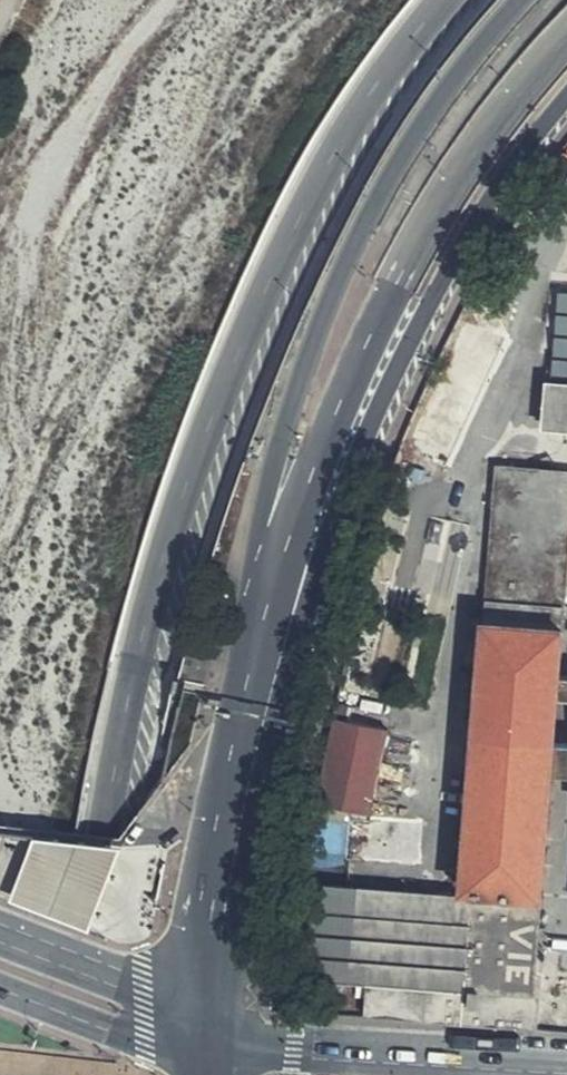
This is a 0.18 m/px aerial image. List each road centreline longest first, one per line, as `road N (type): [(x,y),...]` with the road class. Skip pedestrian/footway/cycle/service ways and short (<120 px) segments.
road 1 (primary): [(95,1074),(90,993),(100,833),(132,671),(189,471),(328,156),(442,0)]
road 2 (primary): [(235,770),(258,531),(284,421),(338,280),(408,145),(519,0)]
road 3 (secondary): [(256,691),(292,532),(393,290),(448,190),(518,88),(566,36)]
road 4 (secondary): [(256,691),(431,303),(566,100)]
road 5 (secondary): [(207,1043),(314,1059),(566,1072)]
road 6 (primary): [(207,1043),(210,927),(235,770)]
road 7 (secondary): [(207,1043),(119,977),(0,929)]
road 8 (secondary): [(0,988),(143,1042),(207,1043)]

